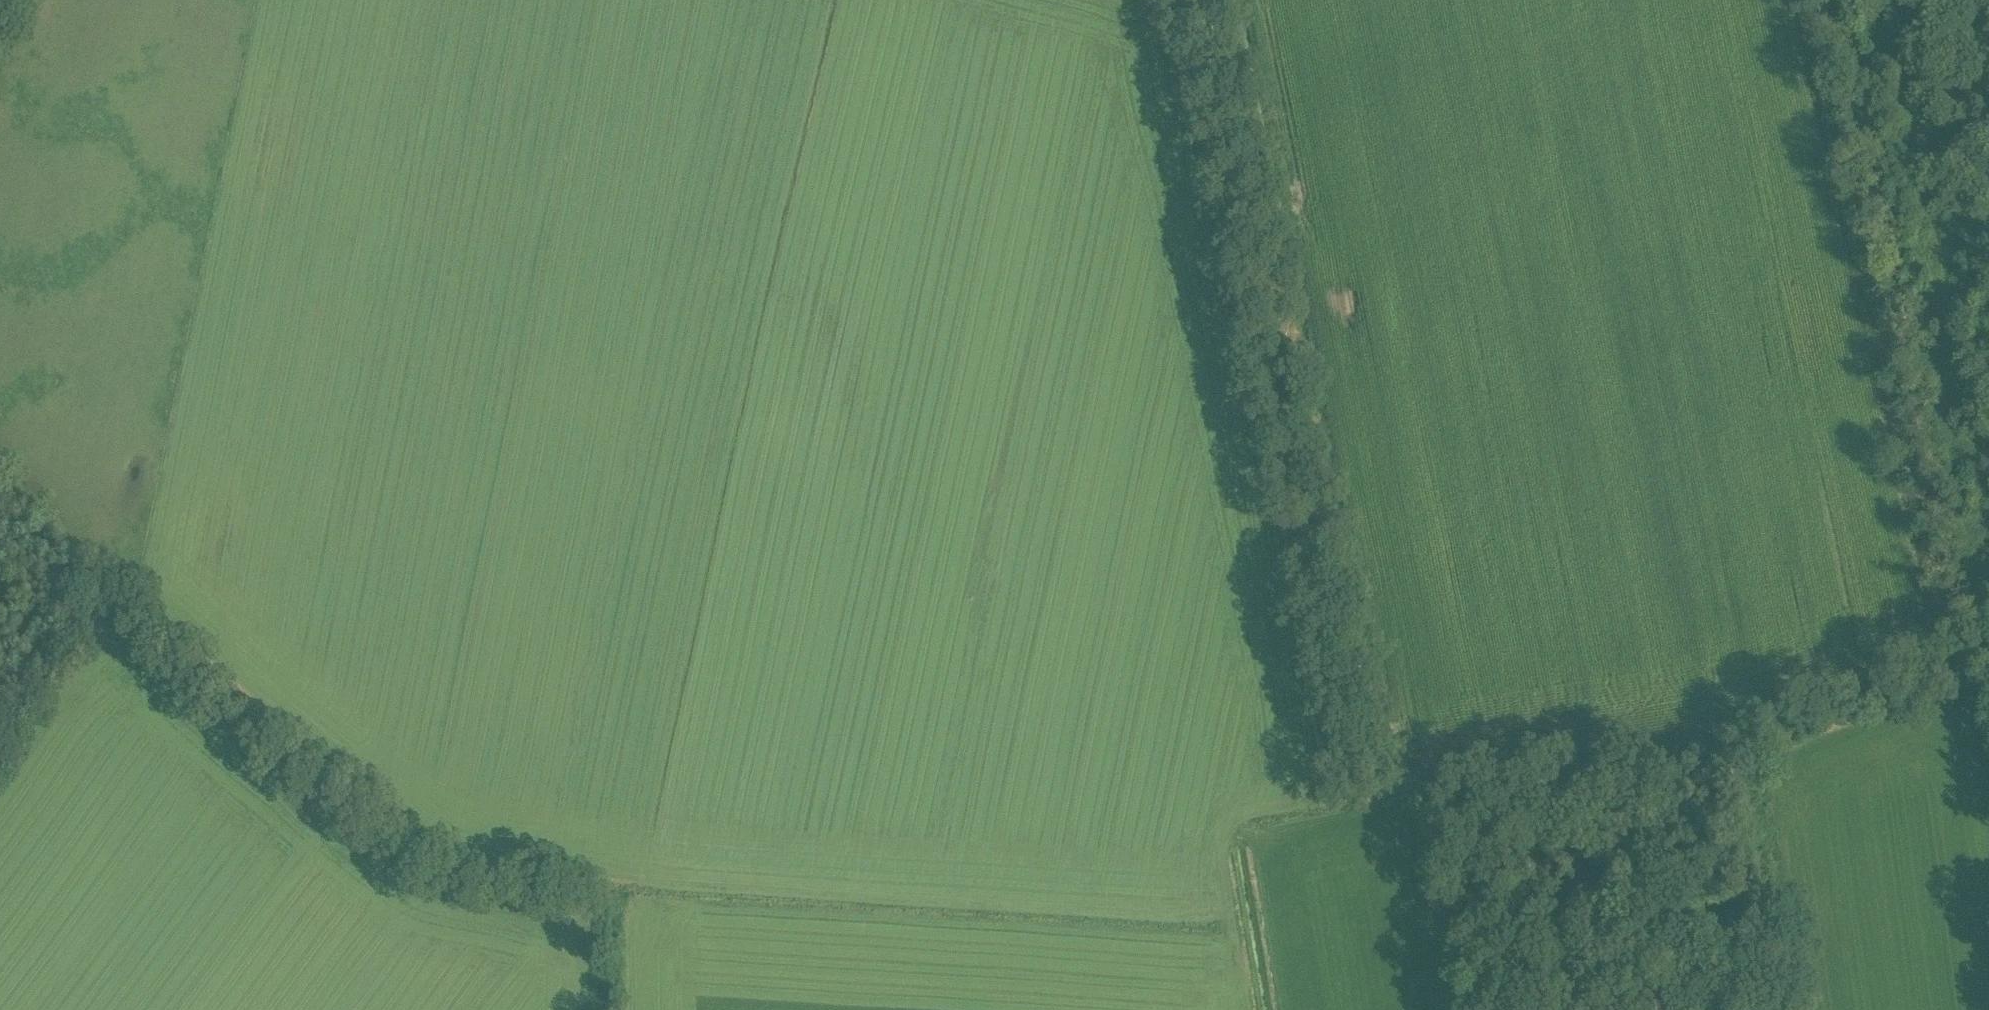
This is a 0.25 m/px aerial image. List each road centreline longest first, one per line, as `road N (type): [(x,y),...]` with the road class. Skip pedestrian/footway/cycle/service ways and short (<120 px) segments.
road 1 (track): [(0,744),(32,700),(37,677),(0,613)]

